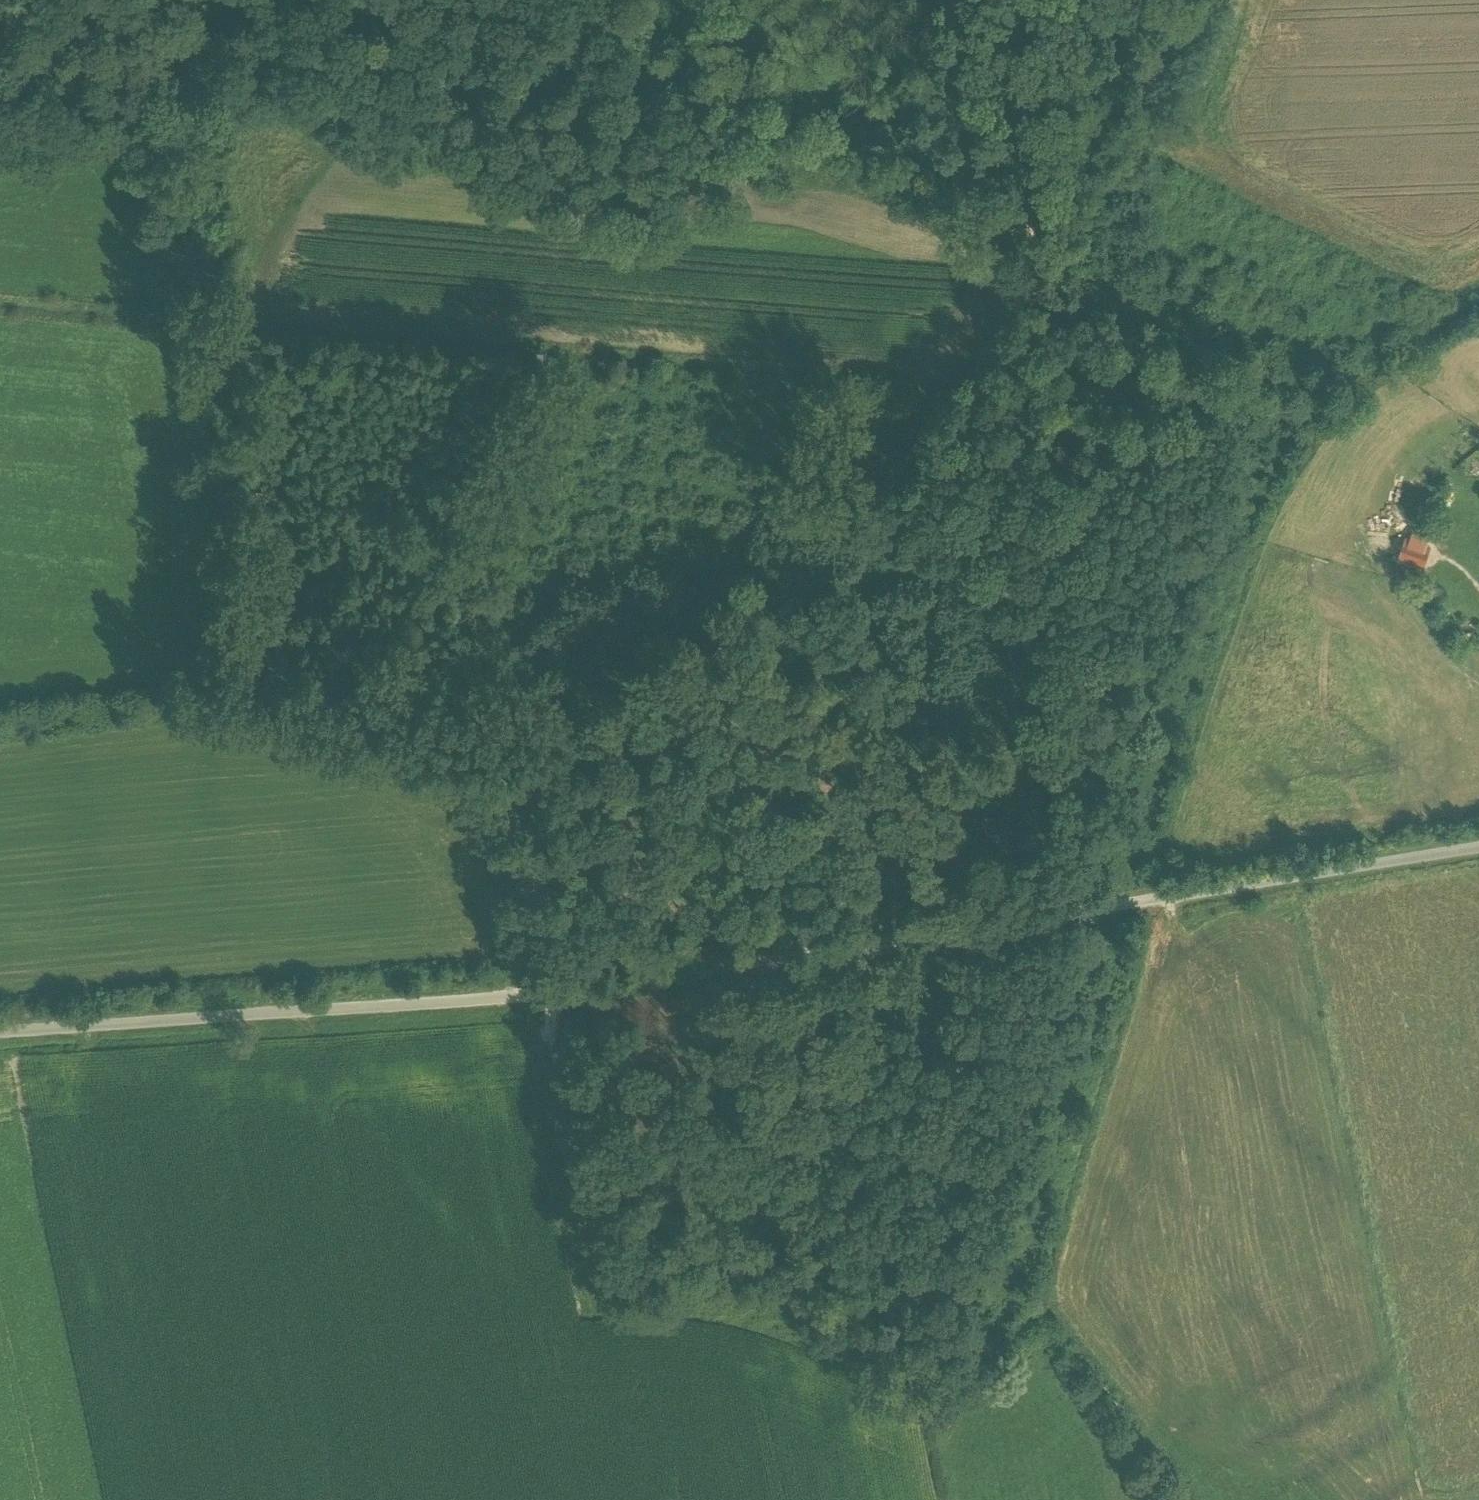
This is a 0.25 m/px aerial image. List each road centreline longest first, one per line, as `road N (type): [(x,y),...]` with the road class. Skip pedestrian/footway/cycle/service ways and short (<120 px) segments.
road 1 (unclassified): [(0,1034),(561,996),(1478,850)]

